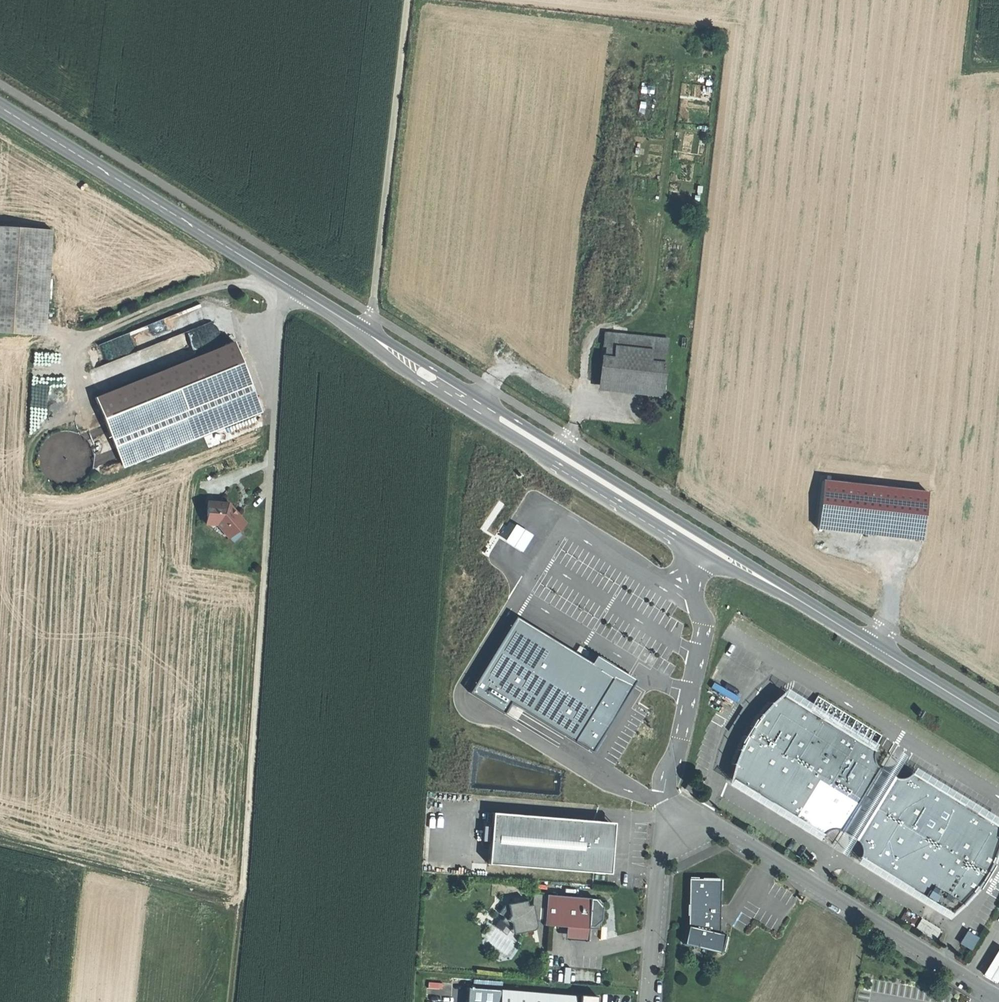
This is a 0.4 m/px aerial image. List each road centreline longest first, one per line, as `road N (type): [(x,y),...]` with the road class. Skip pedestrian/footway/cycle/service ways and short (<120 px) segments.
road 1 (secondary): [(0,108),(998,725)]
road 2 (track): [(231,1001),(277,315),(289,286)]
road 3 (unclassified): [(998,1000),(731,835),(678,828)]
road 4 (track): [(366,333),(408,0)]
road 5 (track): [(0,841),(241,904)]
road 6 (unclassified): [(678,828),(658,869),(649,1001)]

